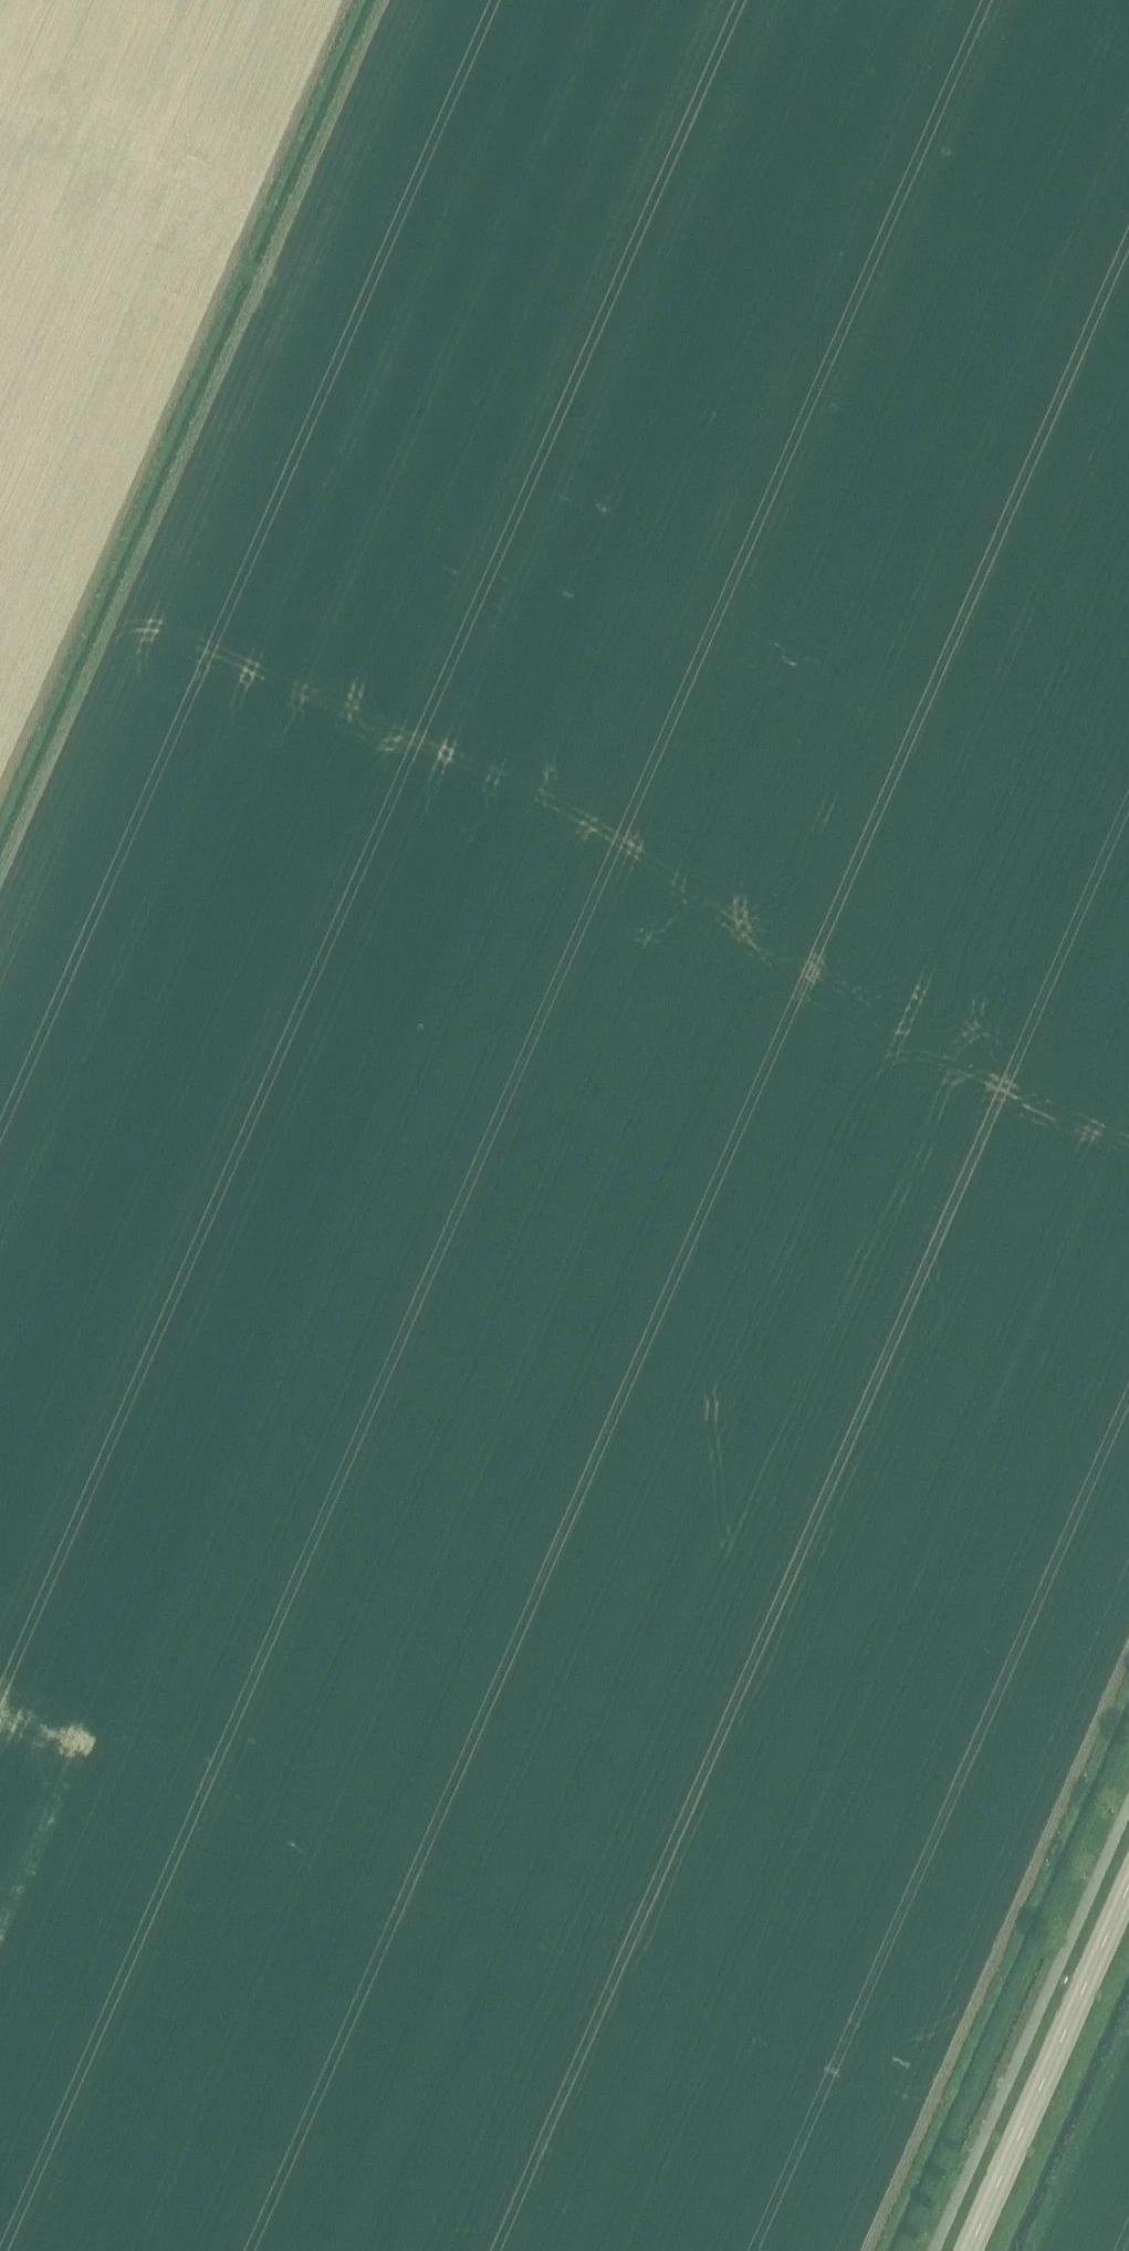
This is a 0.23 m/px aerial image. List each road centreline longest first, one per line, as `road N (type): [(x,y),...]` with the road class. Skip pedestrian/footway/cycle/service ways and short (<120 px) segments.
road 1 (secondary): [(968,2250),(1128,1883)]

